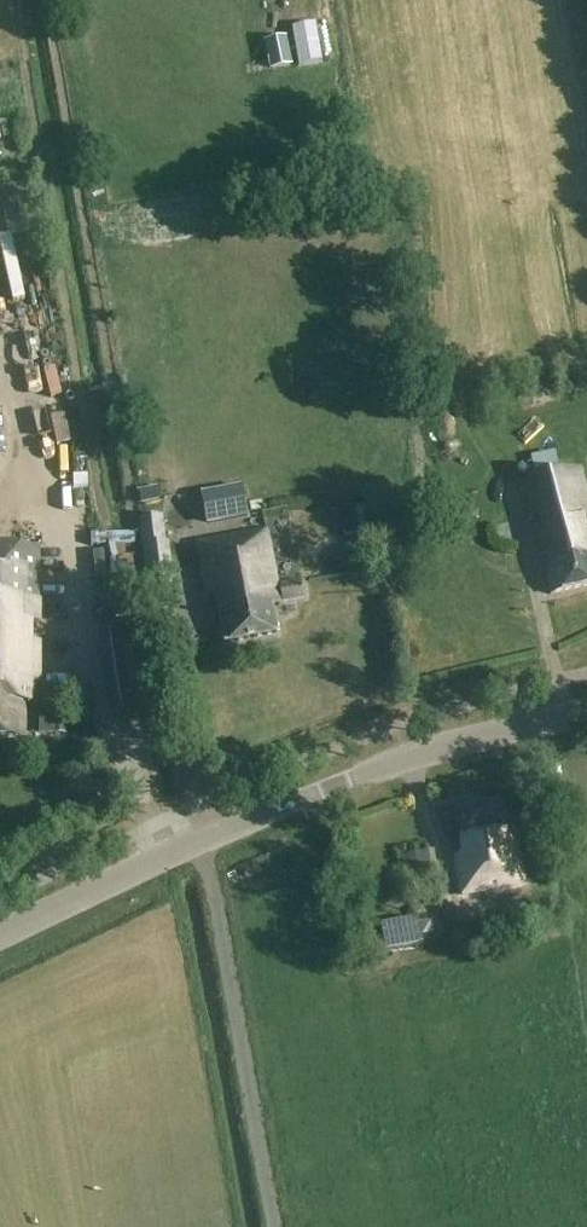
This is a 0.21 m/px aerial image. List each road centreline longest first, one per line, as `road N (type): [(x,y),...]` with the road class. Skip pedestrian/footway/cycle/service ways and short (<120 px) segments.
road 1 (tertiary): [(0,936),(355,777),(586,713)]

